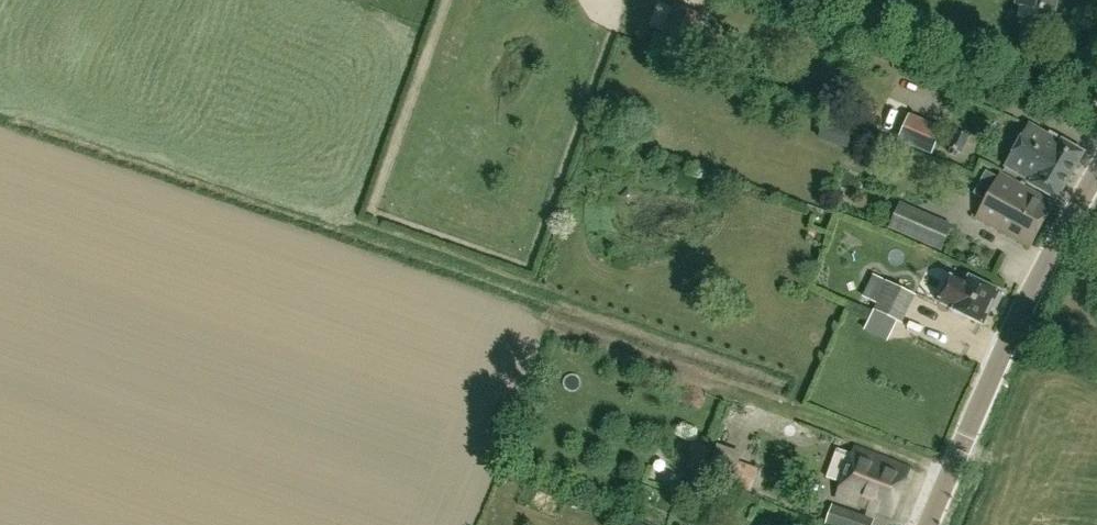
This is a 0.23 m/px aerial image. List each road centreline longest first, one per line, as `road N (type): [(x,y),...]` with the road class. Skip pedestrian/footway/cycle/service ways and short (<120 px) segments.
road 1 (unclassified): [(928,524),(1018,321),(1096,175)]

